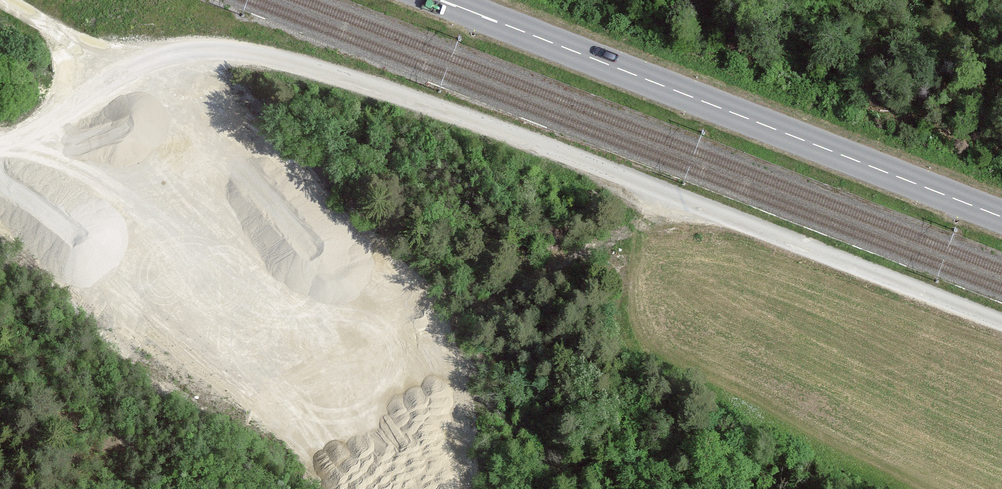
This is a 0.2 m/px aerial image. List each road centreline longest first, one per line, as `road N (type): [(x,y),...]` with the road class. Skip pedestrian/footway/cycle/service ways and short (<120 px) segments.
road 1 (unclassified): [(1001,322),(564,154),(262,53),(162,58),(0,143)]
road 2 (primary): [(441,0),(1001,217)]
road 3 (track): [(162,58),(79,44),(0,1)]

